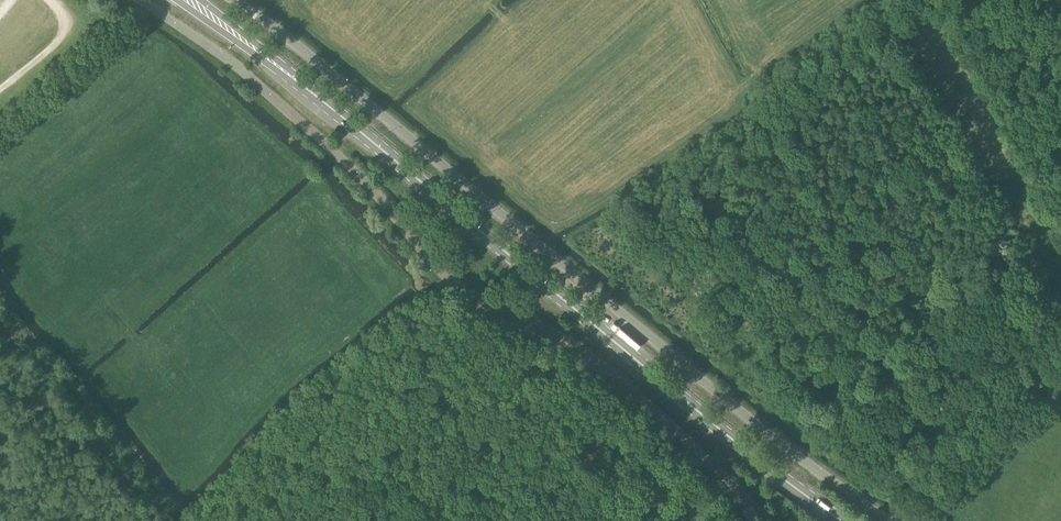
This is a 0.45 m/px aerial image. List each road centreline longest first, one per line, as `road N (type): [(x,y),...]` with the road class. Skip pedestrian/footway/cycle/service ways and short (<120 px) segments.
road 1 (unclassified): [(235,0),(895,520)]
road 2 (unclassified): [(140,0),(317,134),(468,290),(555,324),(707,439),(770,520)]
road 3 (secondary): [(848,520),(731,436),(290,74)]
road 4 (secondary): [(180,0),(290,74)]

